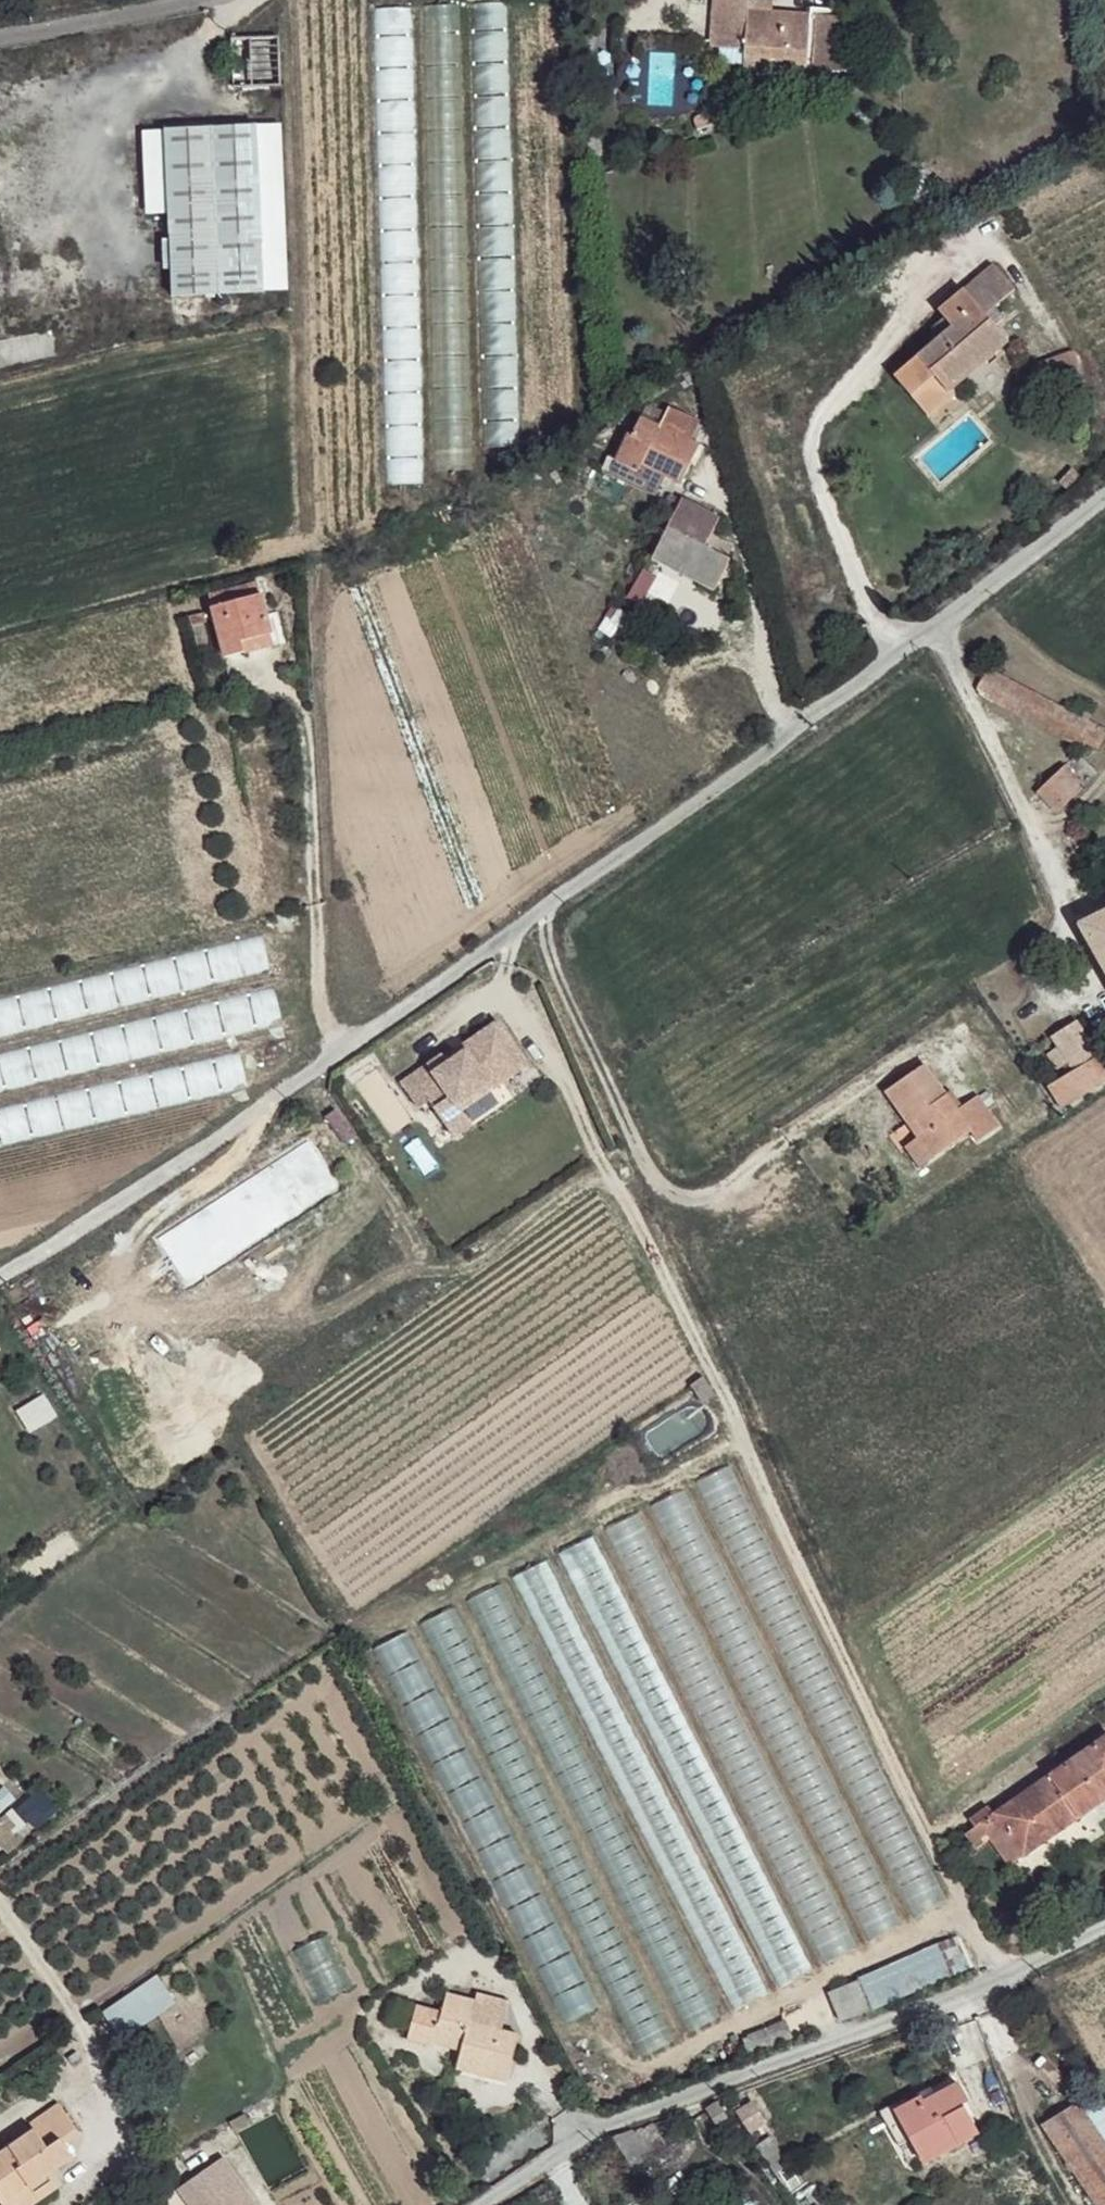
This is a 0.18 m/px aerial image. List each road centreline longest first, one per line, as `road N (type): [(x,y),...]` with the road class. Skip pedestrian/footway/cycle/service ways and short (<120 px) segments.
road 1 (residential): [(1104,490),(961,605),(0,1266)]
road 2 (unclassified): [(483,2204),(588,2138),(949,2001),(1104,1931)]
road 3 (track): [(871,1085),(733,1191),(686,1197),(659,1170),(542,893)]
road 4 (track): [(270,667),(317,726),(331,1038)]
road 5 (track): [(1071,904),(939,620)]
road 6 (unclassified): [(0,40),(209,0)]
road 7 (track): [(77,2011),(0,1885)]

